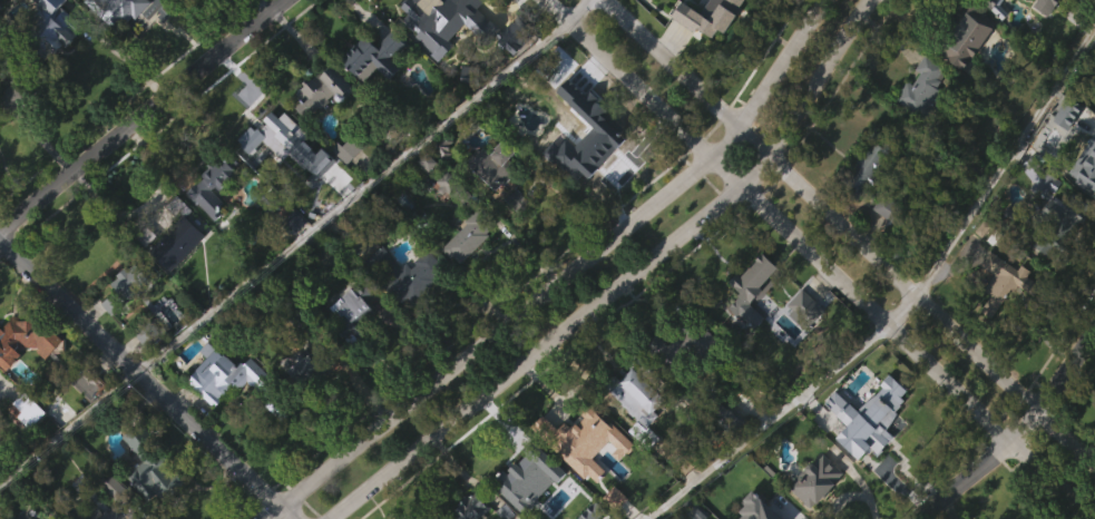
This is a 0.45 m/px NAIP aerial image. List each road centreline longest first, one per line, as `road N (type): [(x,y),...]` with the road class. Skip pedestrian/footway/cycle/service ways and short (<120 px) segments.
road 1 (residential): [(823,0),(725,140),(261,518)]
road 2 (residential): [(333,518),(755,174),(875,0)]
road 3 (residential): [(561,0),(1094,509)]
road 4 (residential): [(1094,443),(618,0)]
road 5 (residential): [(0,241),(300,518)]
road 6 (residential): [(0,226),(276,0)]
road 7 (tertiary): [(911,518),(1035,422),(1094,333)]

